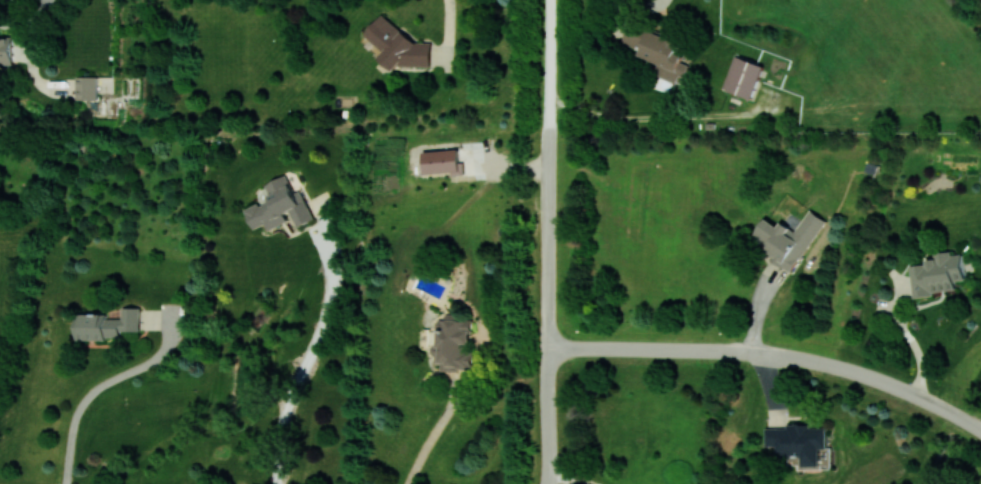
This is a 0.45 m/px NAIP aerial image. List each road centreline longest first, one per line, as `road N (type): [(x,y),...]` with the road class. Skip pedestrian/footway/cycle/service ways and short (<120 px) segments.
road 1 (residential): [(549,0),(545,483)]
road 2 (residential): [(547,349),(736,350)]
road 3 (residential): [(841,366),(904,386),(980,425)]

